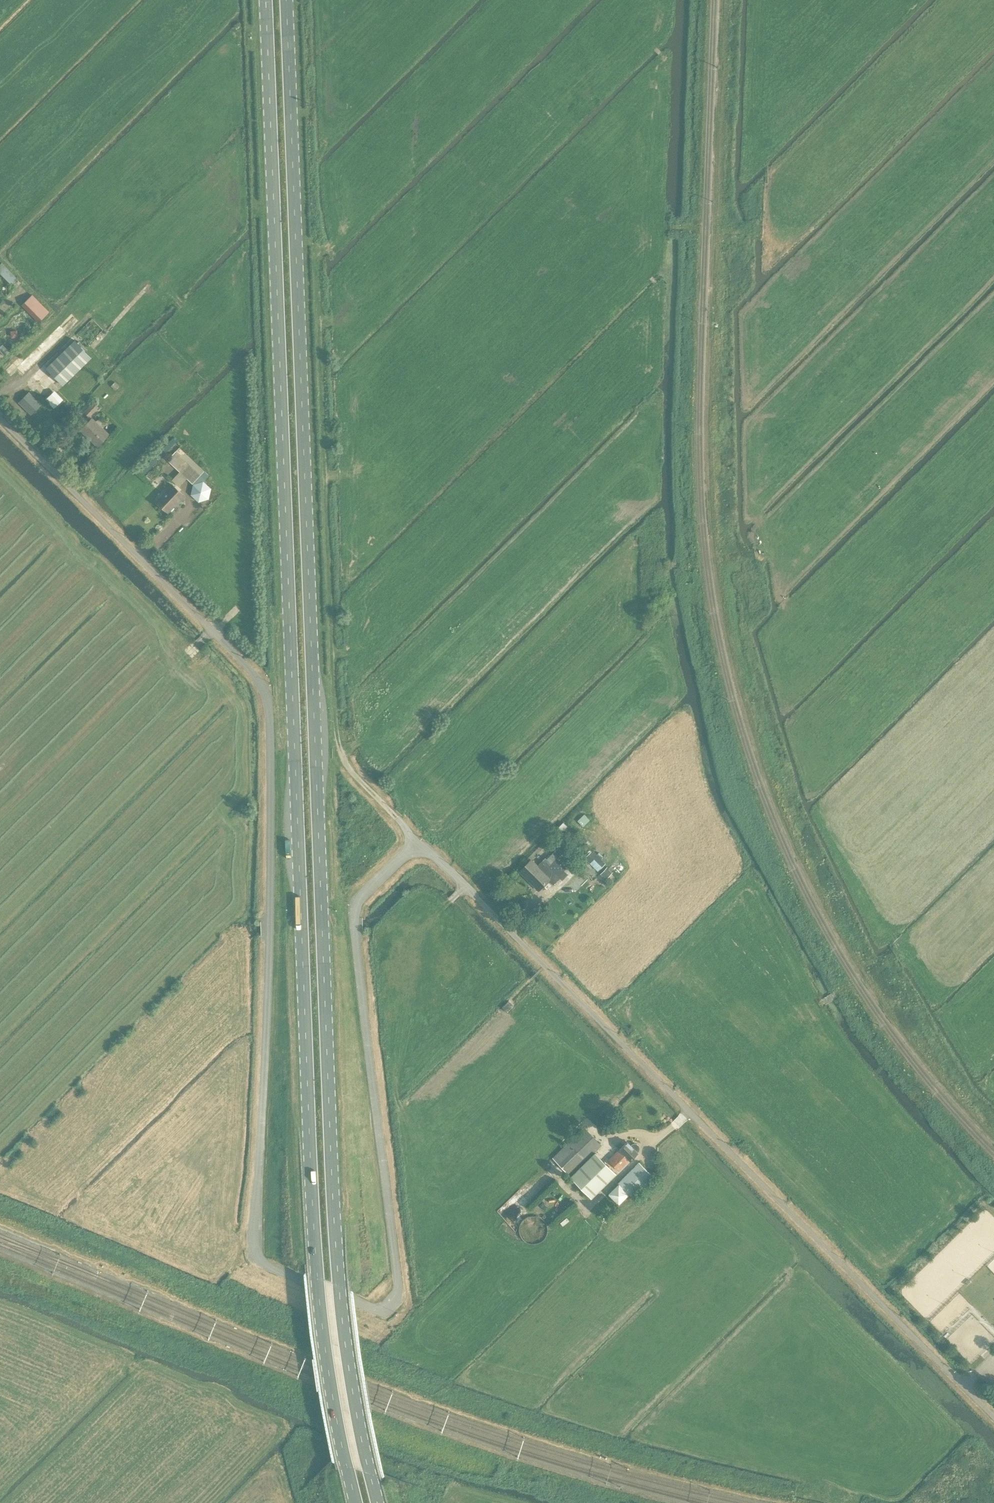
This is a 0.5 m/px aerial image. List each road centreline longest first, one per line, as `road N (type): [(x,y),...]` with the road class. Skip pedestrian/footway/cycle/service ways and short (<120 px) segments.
road 1 (unclassified): [(415,845),(353,905),(399,1293),(384,1312),(257,1261),(271,818),(264,687),(0,419)]
road 2 (primary): [(377,1502),(348,1357),(332,1174),(286,0)]
road 3 (primary): [(266,0),(311,1179),(326,1351),(356,1502)]
road 4 (unclassified): [(993,1418),(461,881),(415,845)]
road 5 (track): [(341,754),(317,254)]
road 6 (track): [(211,631),(187,653),(170,648),(0,469)]

